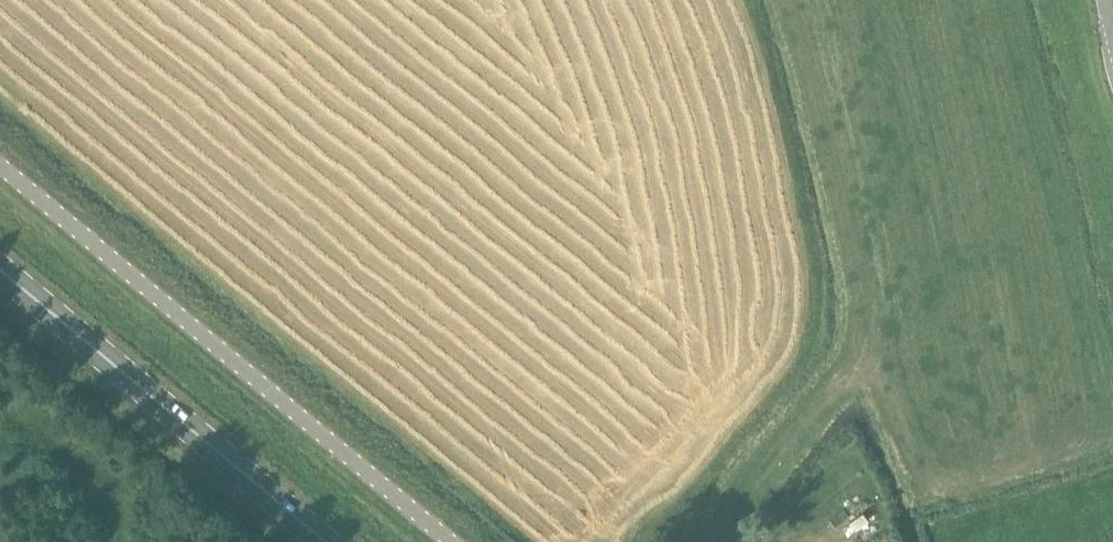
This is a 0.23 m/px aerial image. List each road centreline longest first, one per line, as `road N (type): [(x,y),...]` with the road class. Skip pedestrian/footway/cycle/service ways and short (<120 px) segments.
road 1 (unclassified): [(452,541),(0,165)]
road 2 (primary): [(332,541),(0,271)]
road 3 (track): [(860,367),(821,401),(708,541)]

